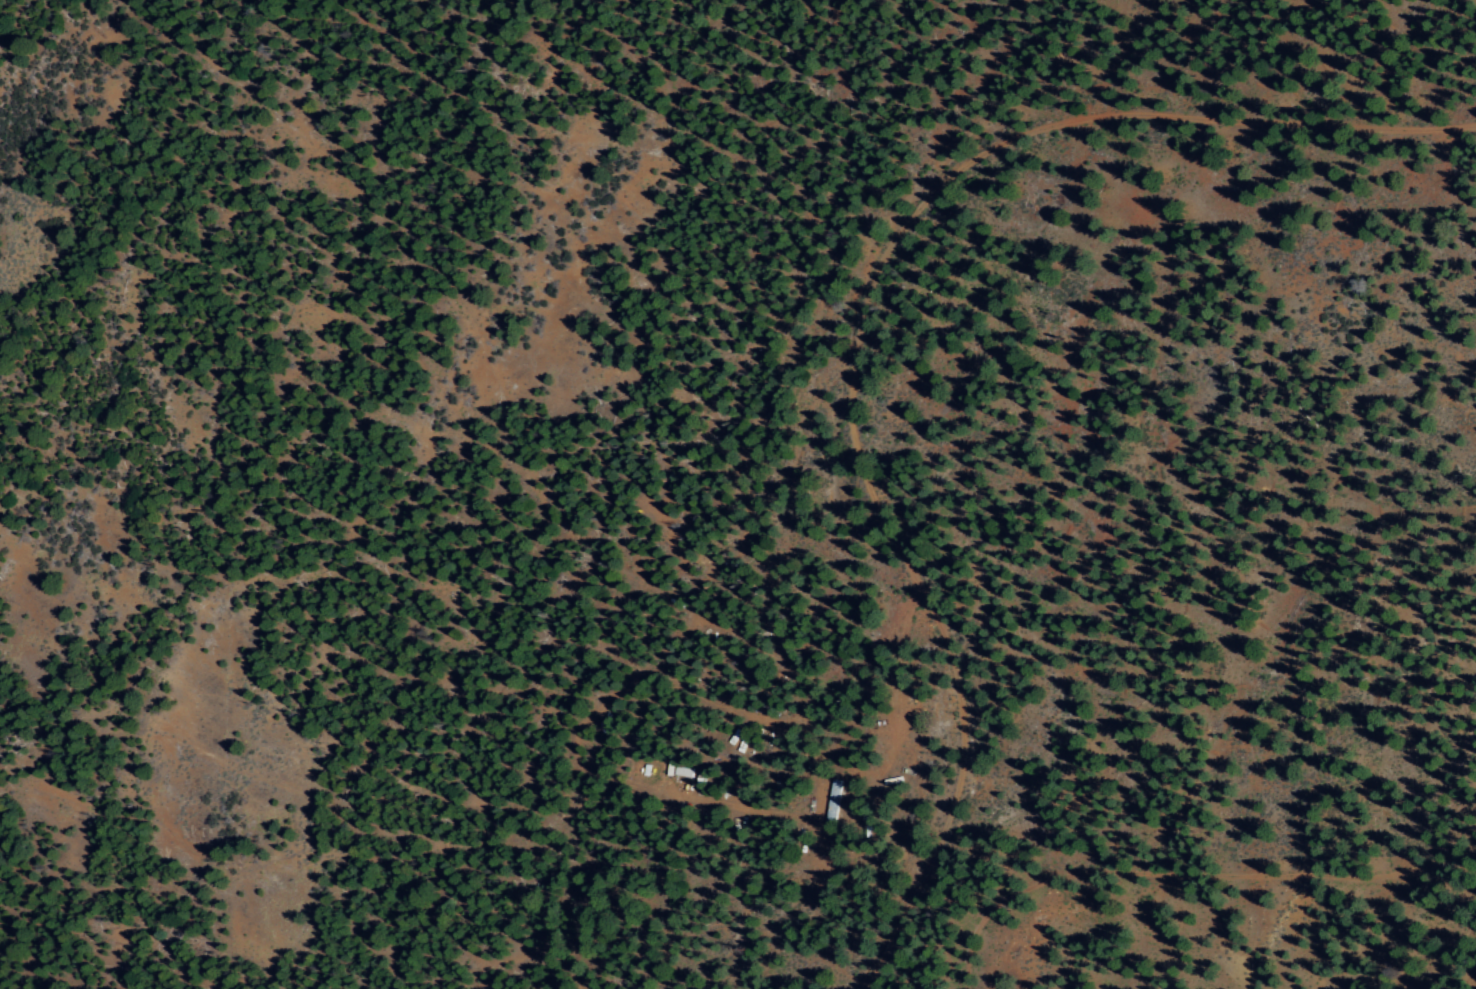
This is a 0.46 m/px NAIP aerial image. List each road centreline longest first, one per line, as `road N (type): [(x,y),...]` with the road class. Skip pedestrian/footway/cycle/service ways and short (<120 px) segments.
road 1 (residential): [(983,746),(961,663),(878,507),(856,435),(856,302),(872,236),(977,136),(1148,108),(1475,117)]
road 2 (residential): [(1475,562),(1391,596),(1226,718),(1137,746),(983,746),(835,988)]

